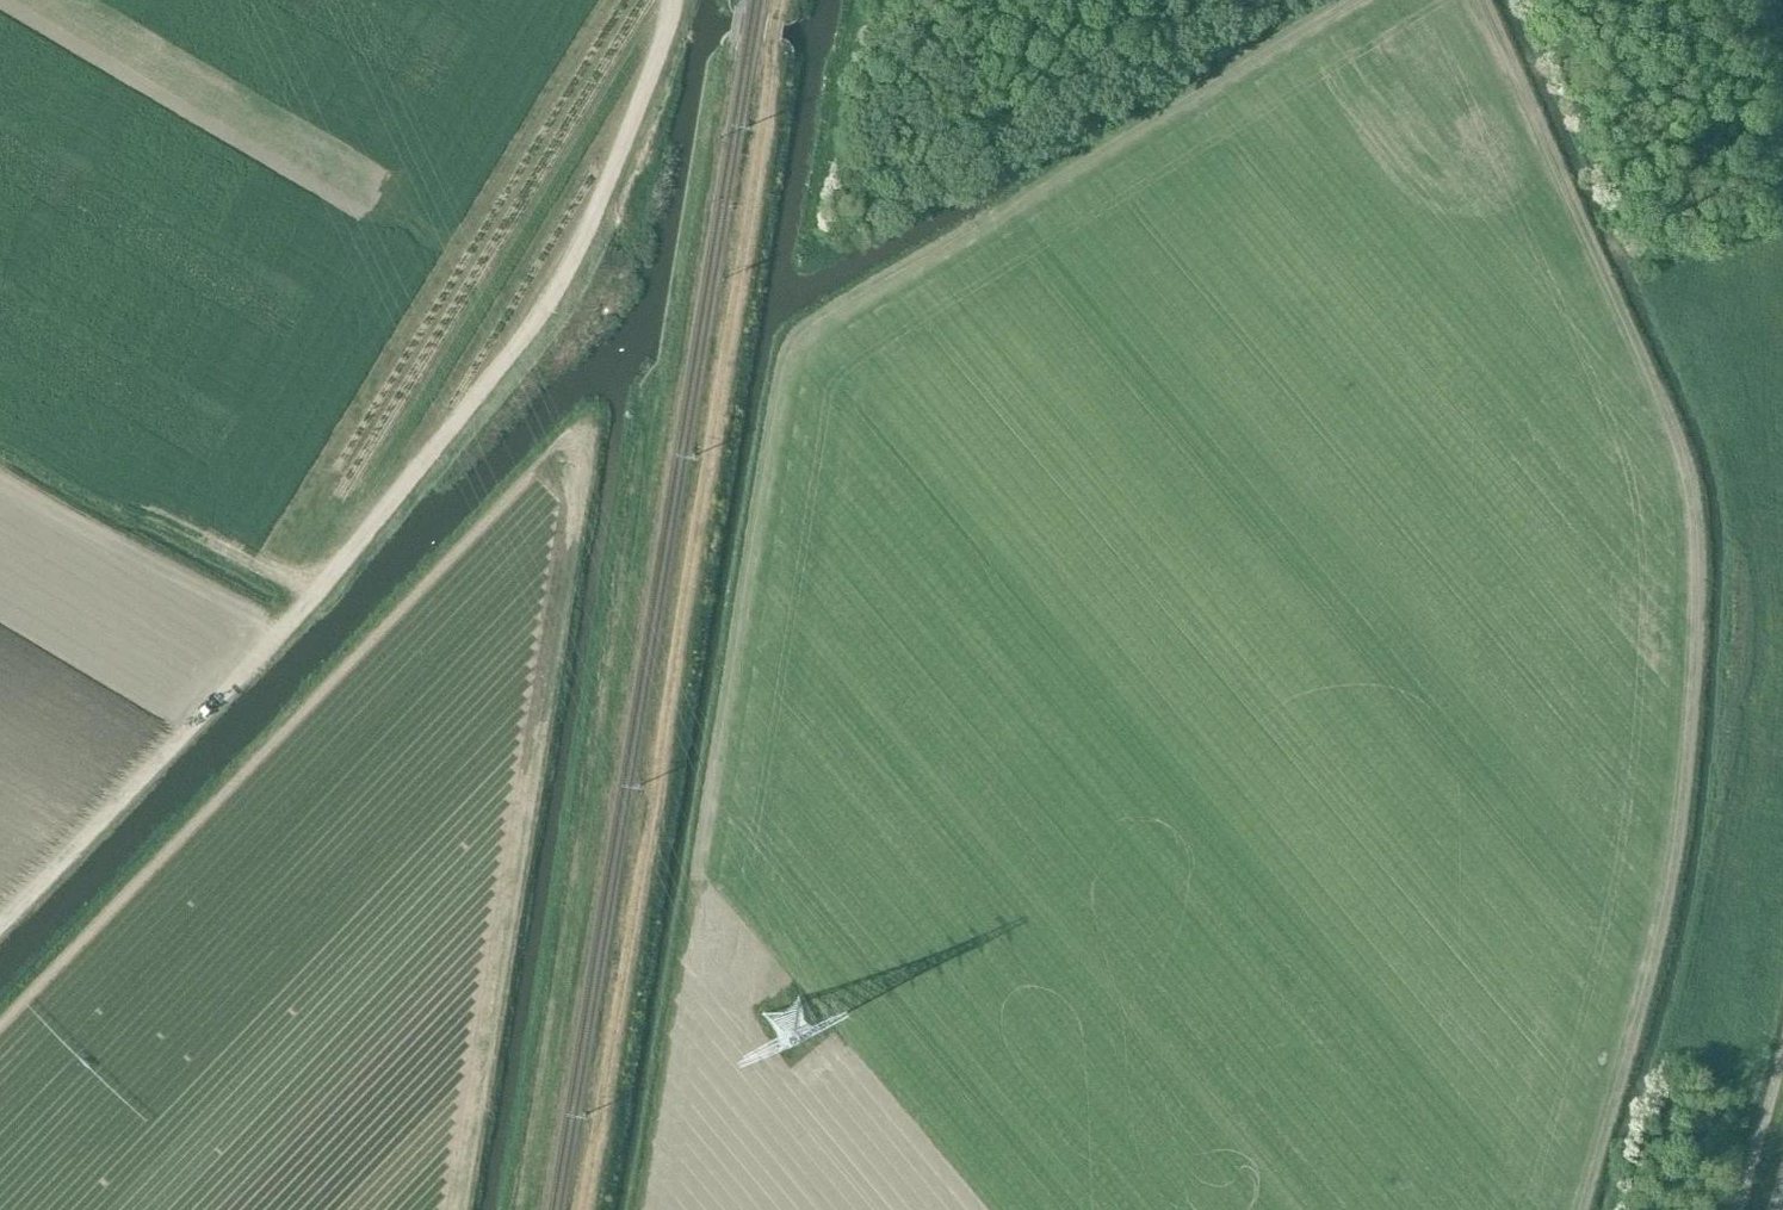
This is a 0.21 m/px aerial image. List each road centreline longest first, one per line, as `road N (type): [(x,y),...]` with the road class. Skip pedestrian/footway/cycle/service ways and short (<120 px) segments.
road 1 (track): [(586,1209),(780,0)]

